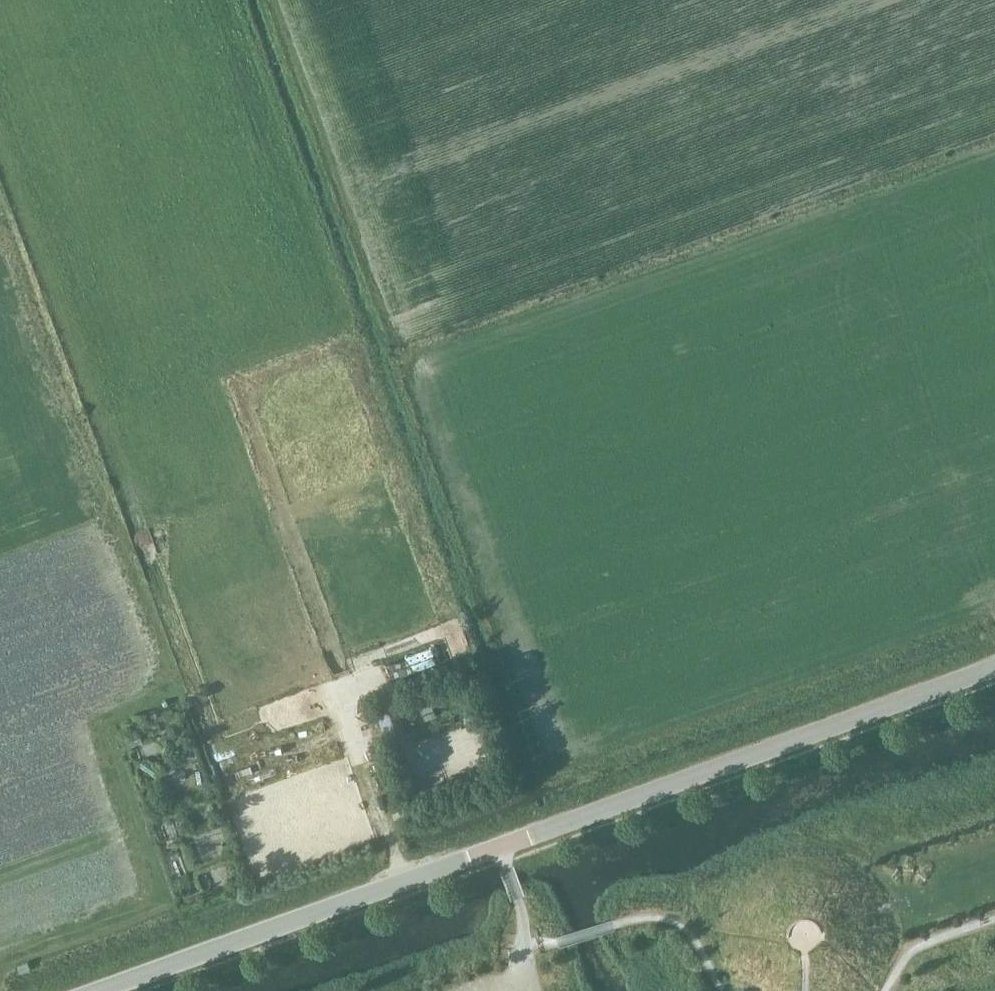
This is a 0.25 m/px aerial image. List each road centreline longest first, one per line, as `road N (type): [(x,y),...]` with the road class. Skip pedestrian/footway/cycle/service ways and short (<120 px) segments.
road 1 (unclassified): [(96,990),(994,666)]

